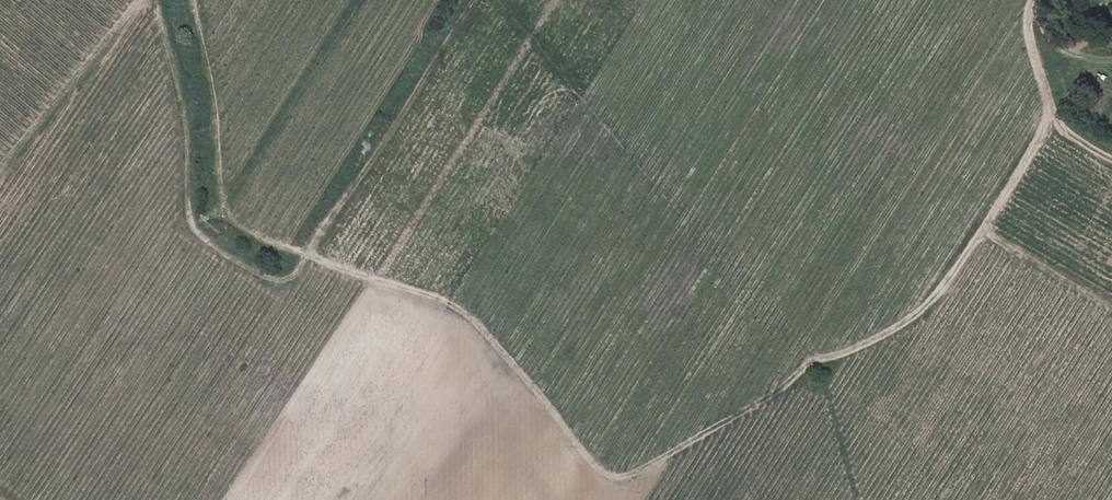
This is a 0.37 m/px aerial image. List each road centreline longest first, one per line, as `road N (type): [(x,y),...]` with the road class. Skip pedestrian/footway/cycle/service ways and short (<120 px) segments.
road 1 (track): [(1039,0),(1034,51),(1054,108),(1050,134),(945,290),(908,327),(806,370),(651,470),(610,476),(474,322),(434,296),(245,226),(224,210),(218,82),(198,0)]
road 2 (track): [(359,0),(224,210)]

